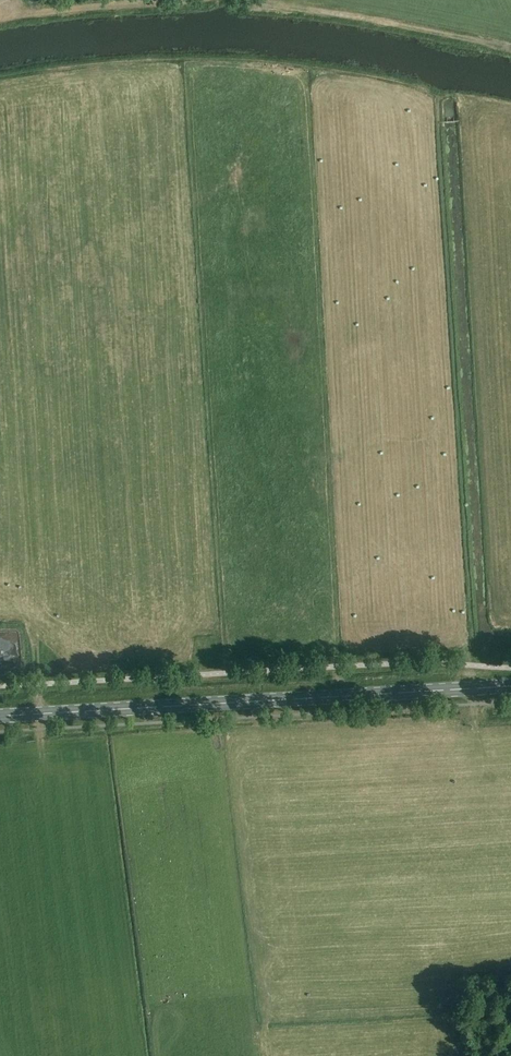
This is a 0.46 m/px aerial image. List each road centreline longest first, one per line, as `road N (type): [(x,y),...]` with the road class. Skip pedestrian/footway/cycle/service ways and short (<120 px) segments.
road 1 (primary): [(510,686),(0,716)]
road 2 (track): [(270,3),(510,47)]
road 3 (track): [(0,18),(178,0)]

